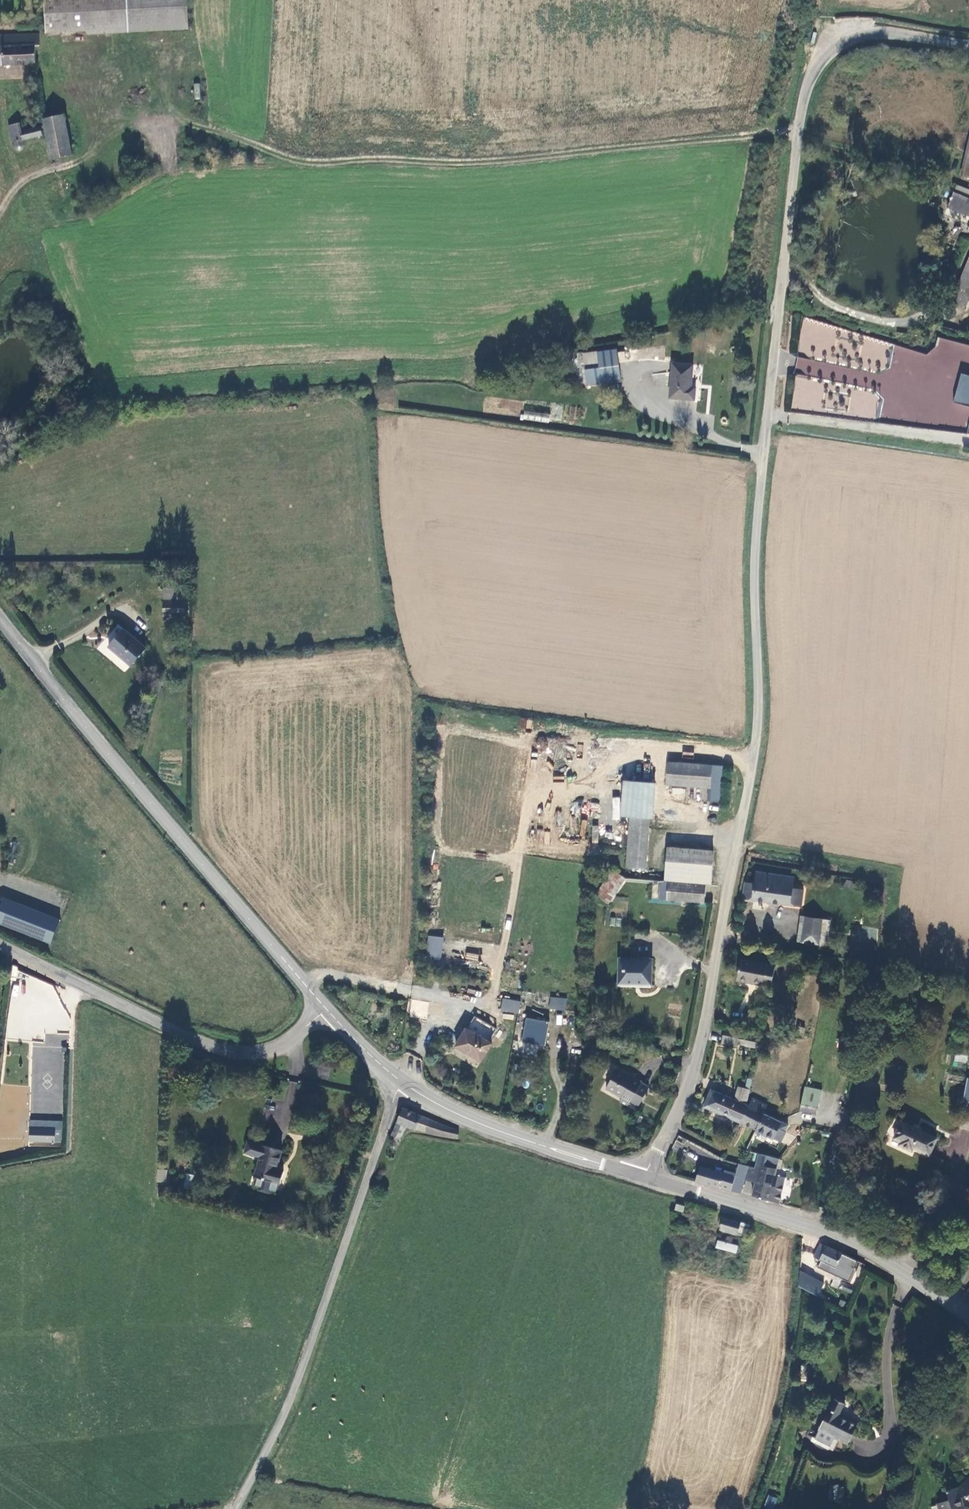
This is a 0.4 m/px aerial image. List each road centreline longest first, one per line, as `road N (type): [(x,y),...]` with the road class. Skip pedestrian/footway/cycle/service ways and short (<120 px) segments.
road 1 (tertiary): [(968,43),(899,33),(834,45),(814,68),(803,101),(755,541),(755,749),(695,1062),(664,1140),(640,1177)]
road 2 (track): [(799,133),(483,163),(306,164),(171,114)]
road 3 (tertiary): [(0,621),(327,1009)]
road 4 (unclassified): [(237,1508),(291,1397),(400,1081)]
road 5 (tertiary): [(0,945),(173,1031),(228,1050),(259,1054),(327,1009)]
road 6 (tertiary): [(640,1177),(856,1243),(968,1316)]
road 7 (tertiary): [(400,1081),(462,1116),(640,1177)]

